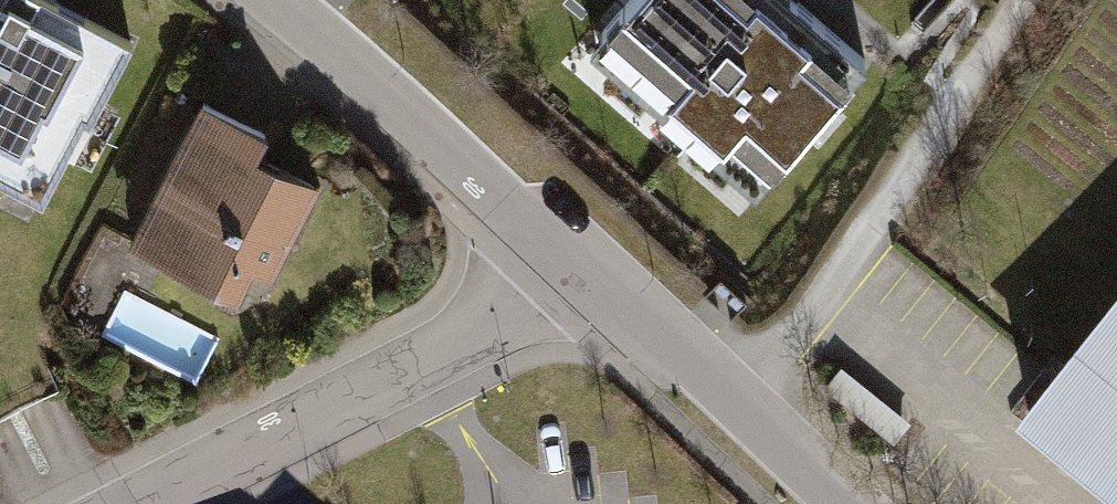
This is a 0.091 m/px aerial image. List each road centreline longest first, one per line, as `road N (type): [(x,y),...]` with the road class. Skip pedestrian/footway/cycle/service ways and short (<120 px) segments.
road 1 (residential): [(127,503),(584,271)]
road 2 (residential): [(274,0),(584,271)]
road 3 (residential): [(584,271),(839,503)]
road 4 (track): [(1025,0),(872,229)]

